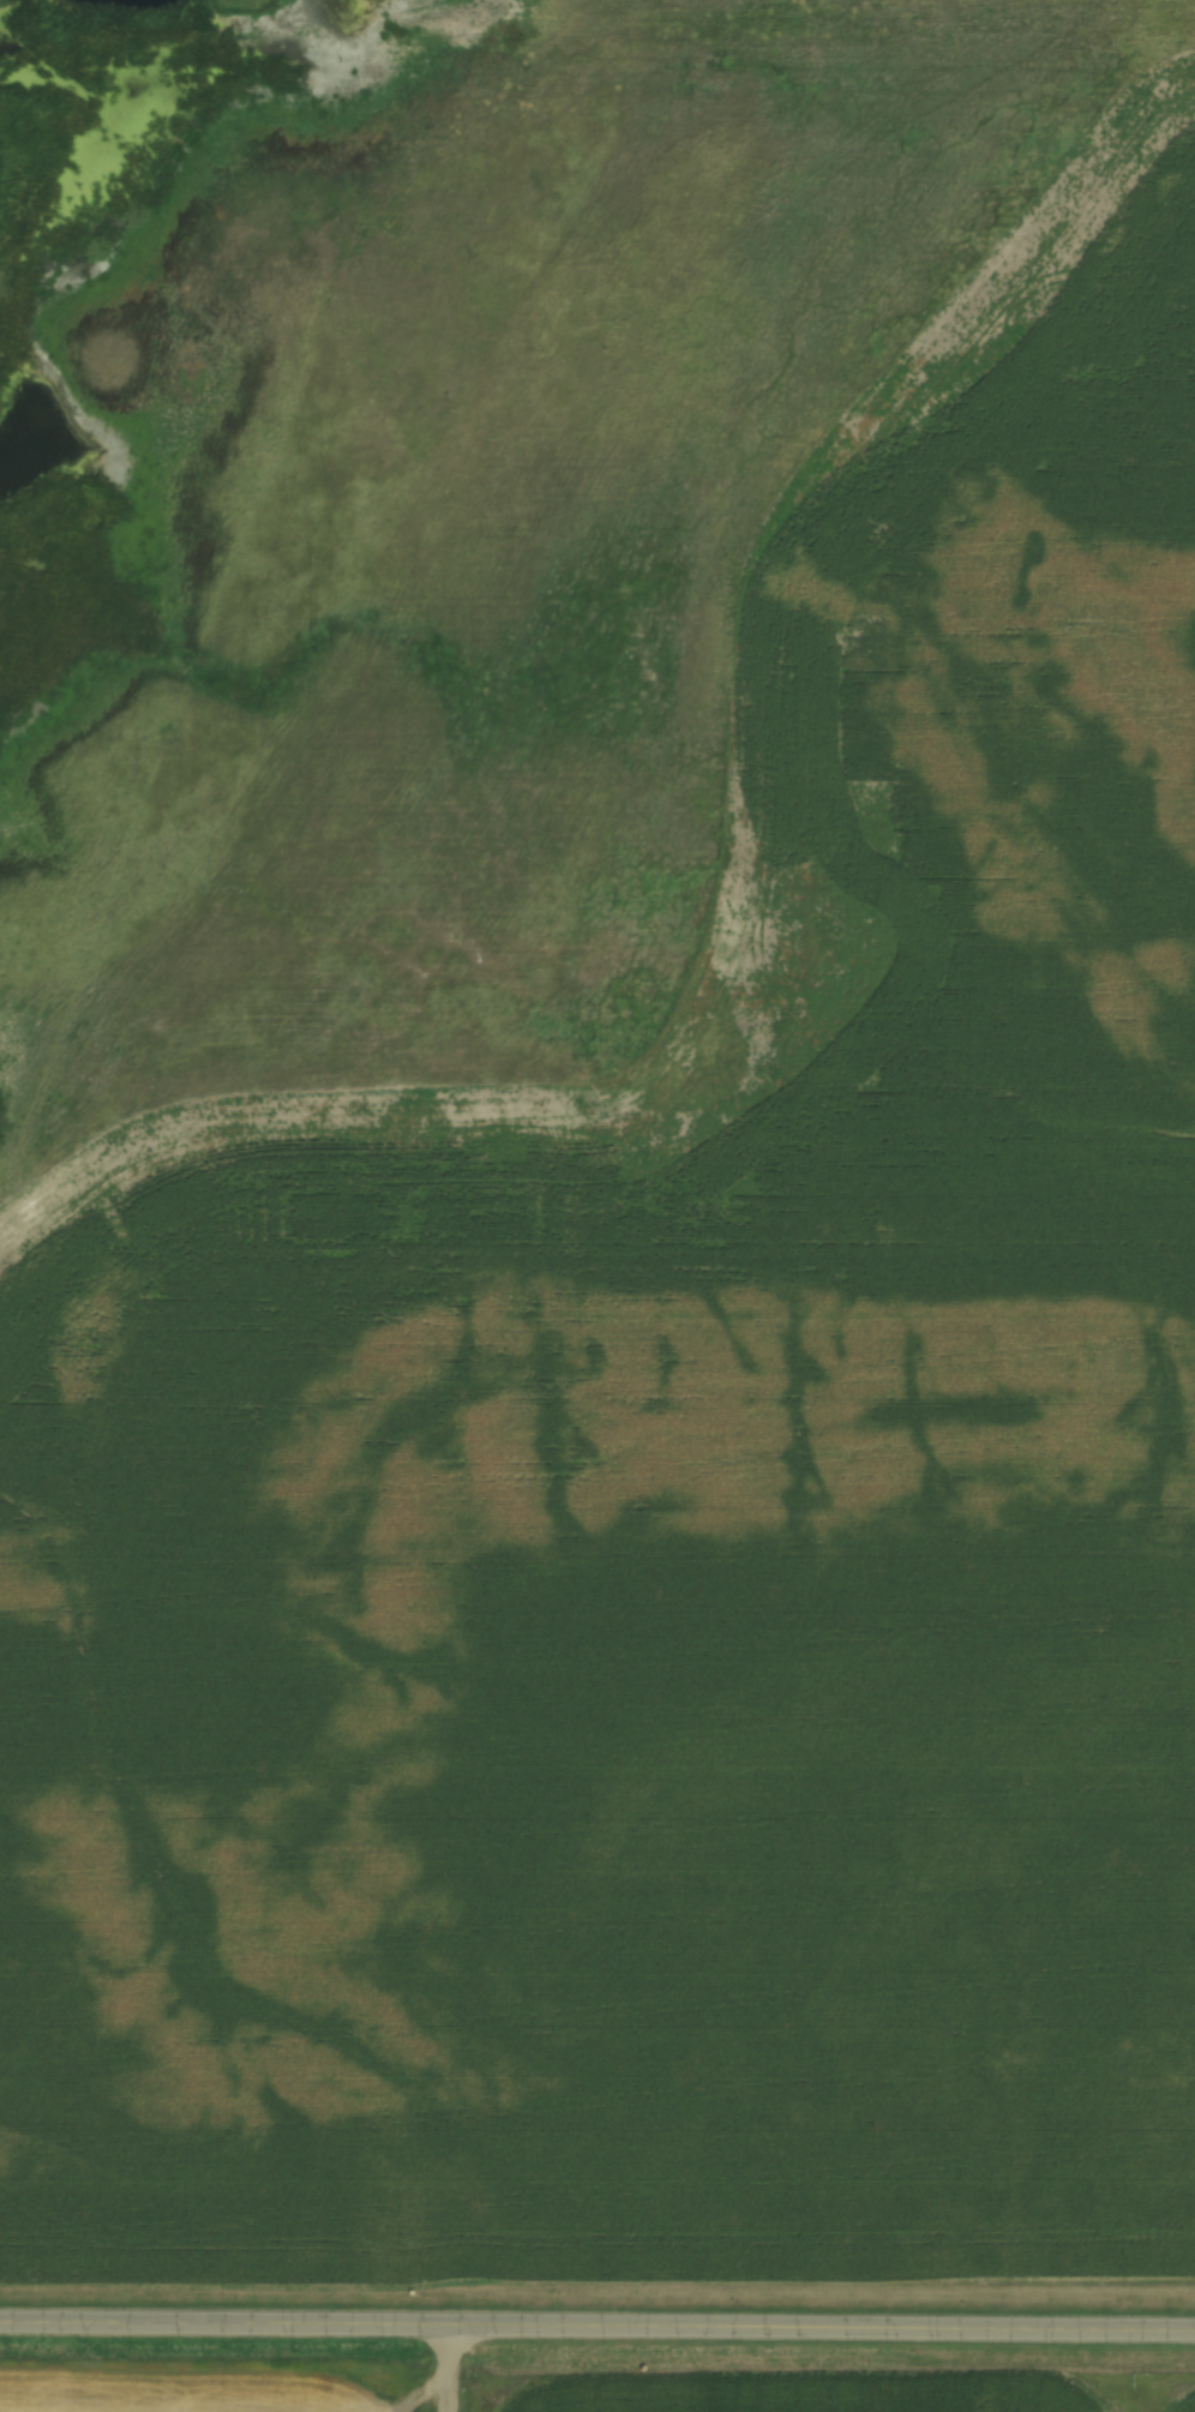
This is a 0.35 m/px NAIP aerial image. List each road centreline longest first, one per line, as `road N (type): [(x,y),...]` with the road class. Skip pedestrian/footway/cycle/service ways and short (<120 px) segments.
road 1 (tertiary): [(0,2319),(1194,2327)]

